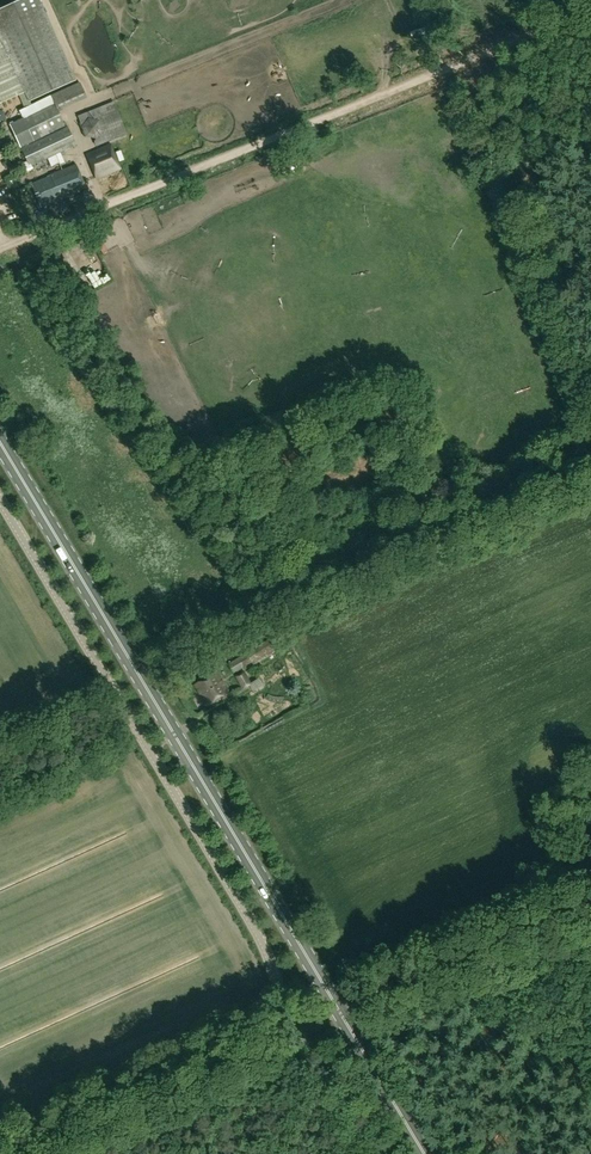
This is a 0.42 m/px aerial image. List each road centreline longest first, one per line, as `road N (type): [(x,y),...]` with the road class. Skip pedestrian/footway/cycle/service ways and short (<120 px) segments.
road 1 (primary): [(424,1153),(0,442)]
road 2 (unclassified): [(372,1153),(285,1000),(263,942),(0,497)]
road 3 (unclassified): [(0,248),(590,7)]

